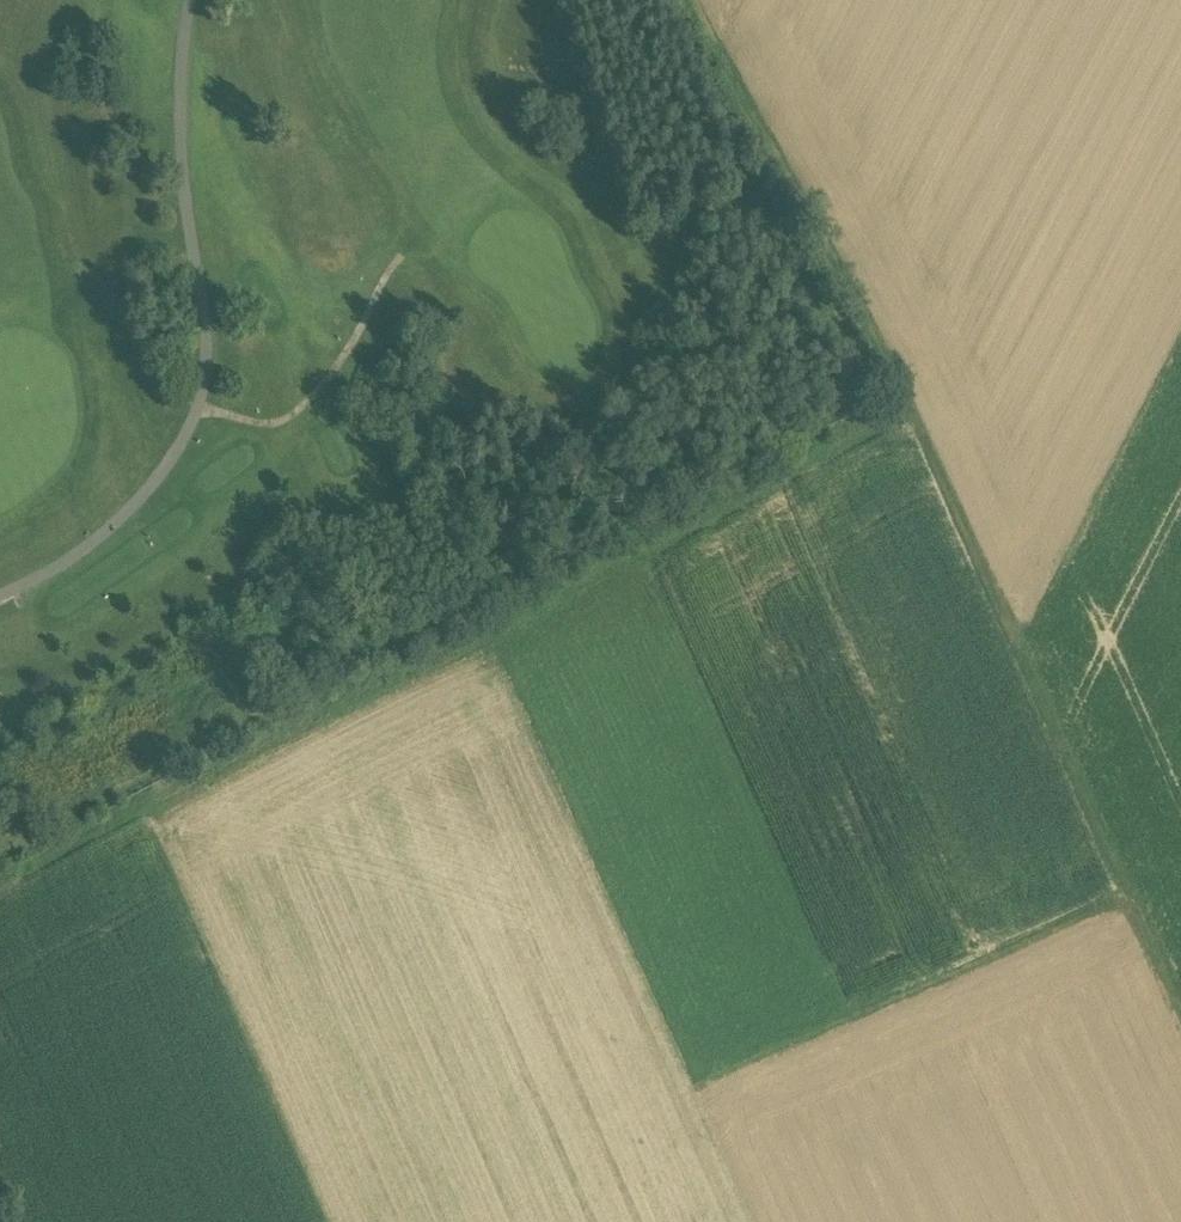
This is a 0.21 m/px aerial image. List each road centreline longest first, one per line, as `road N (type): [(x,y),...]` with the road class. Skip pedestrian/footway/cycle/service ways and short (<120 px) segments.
road 1 (track): [(0,904),(917,423)]
road 2 (track): [(0,883),(644,541)]
road 3 (track): [(194,0),(179,87),(208,374),(202,415),(160,475),(92,548),(0,600)]
road 4 (track): [(917,423),(1180,975)]
road 5 (track): [(688,0),(917,423)]

